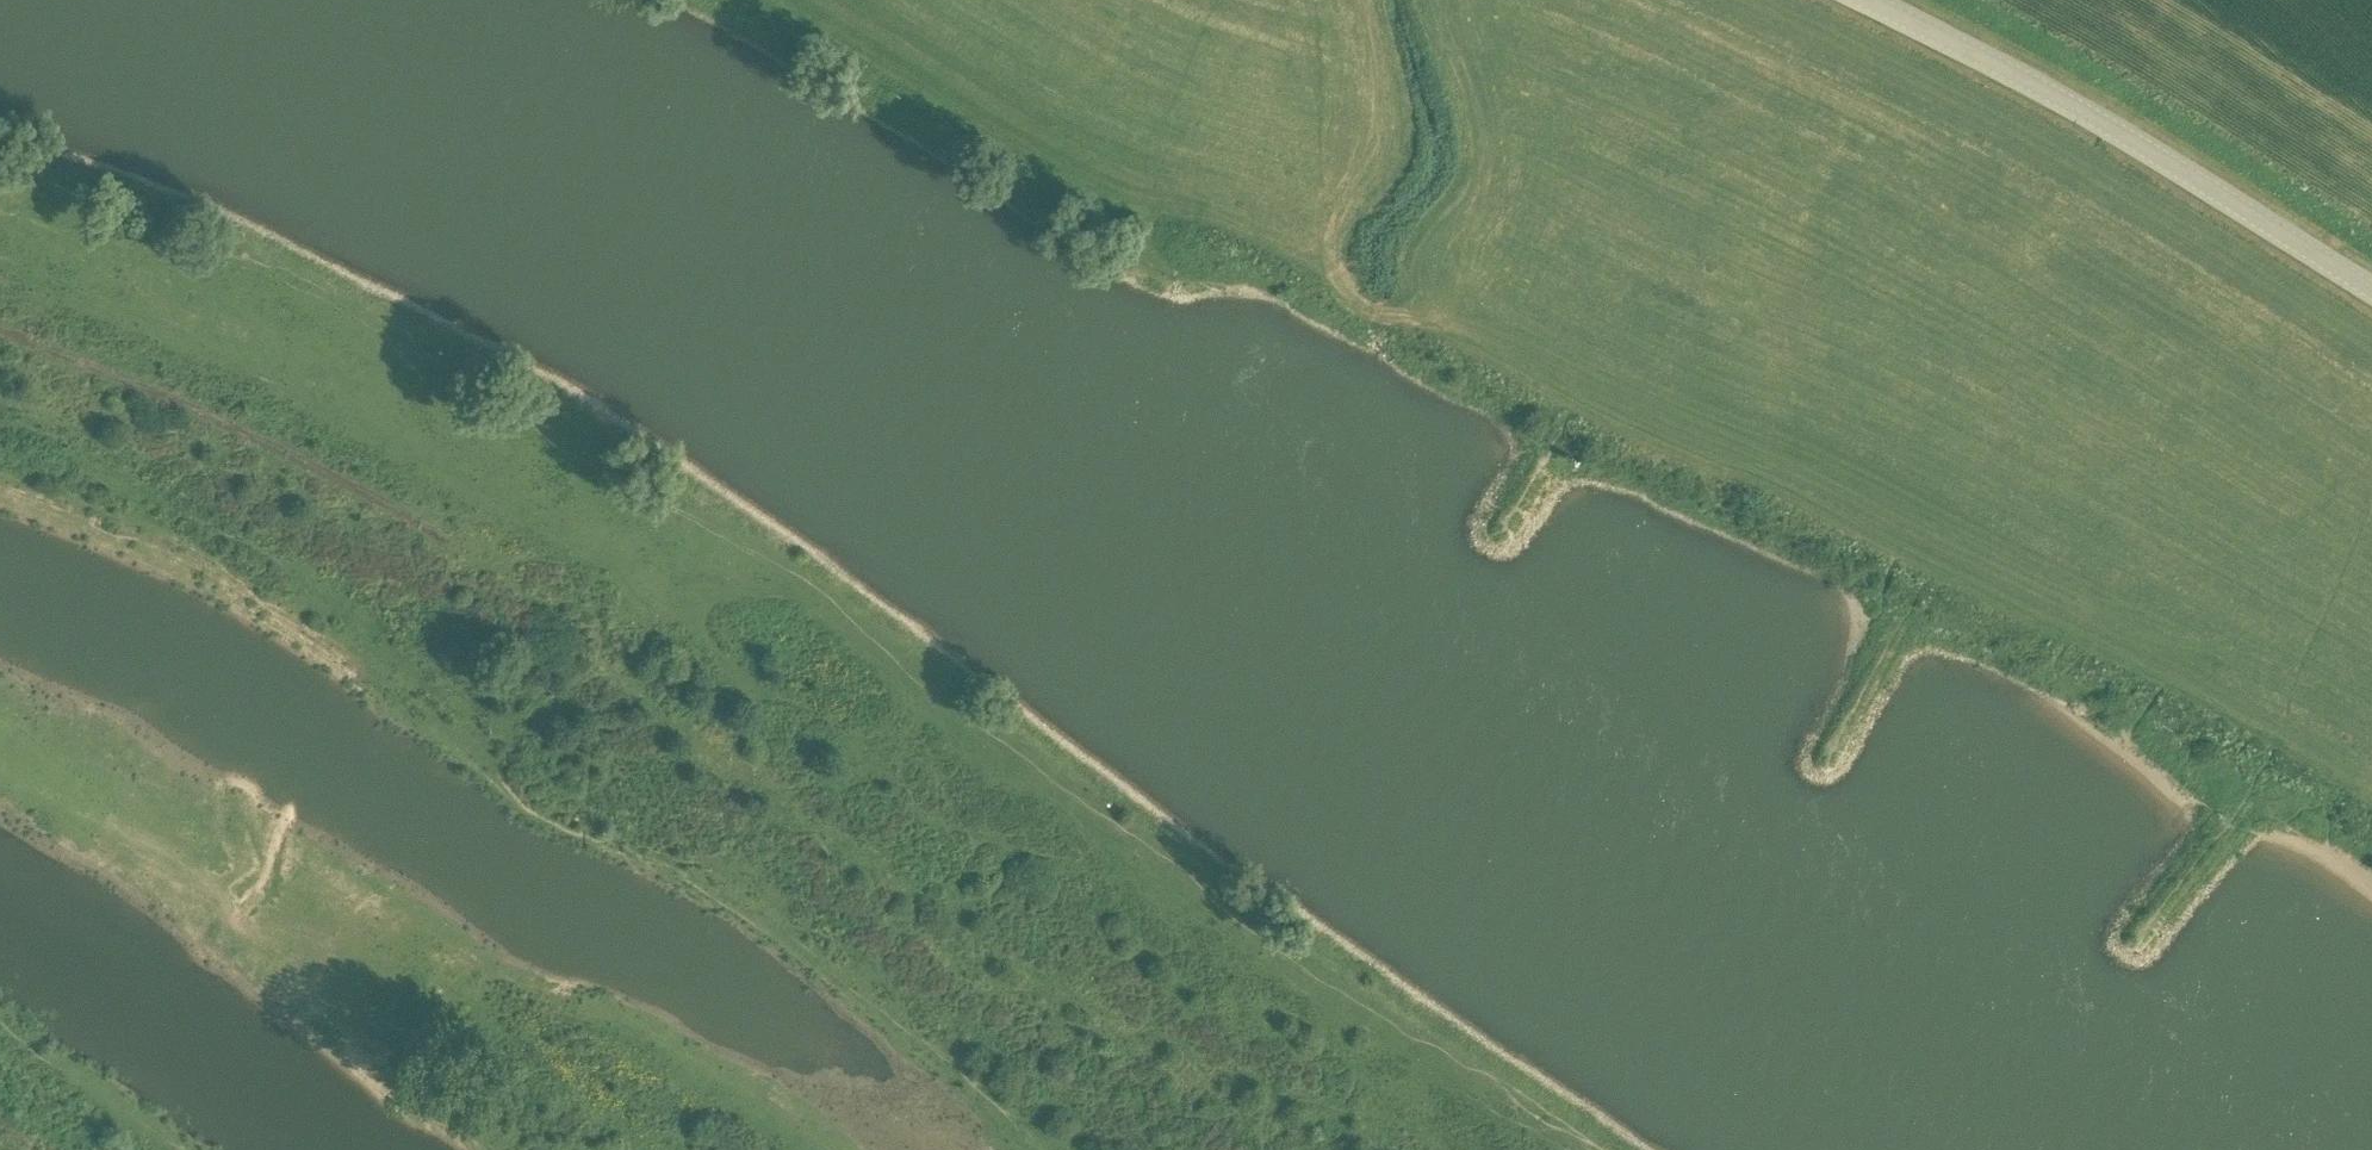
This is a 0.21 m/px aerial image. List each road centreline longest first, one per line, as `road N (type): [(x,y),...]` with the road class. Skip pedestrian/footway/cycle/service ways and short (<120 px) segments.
road 1 (unclassified): [(2371,296),(2130,134),(1864,0)]

